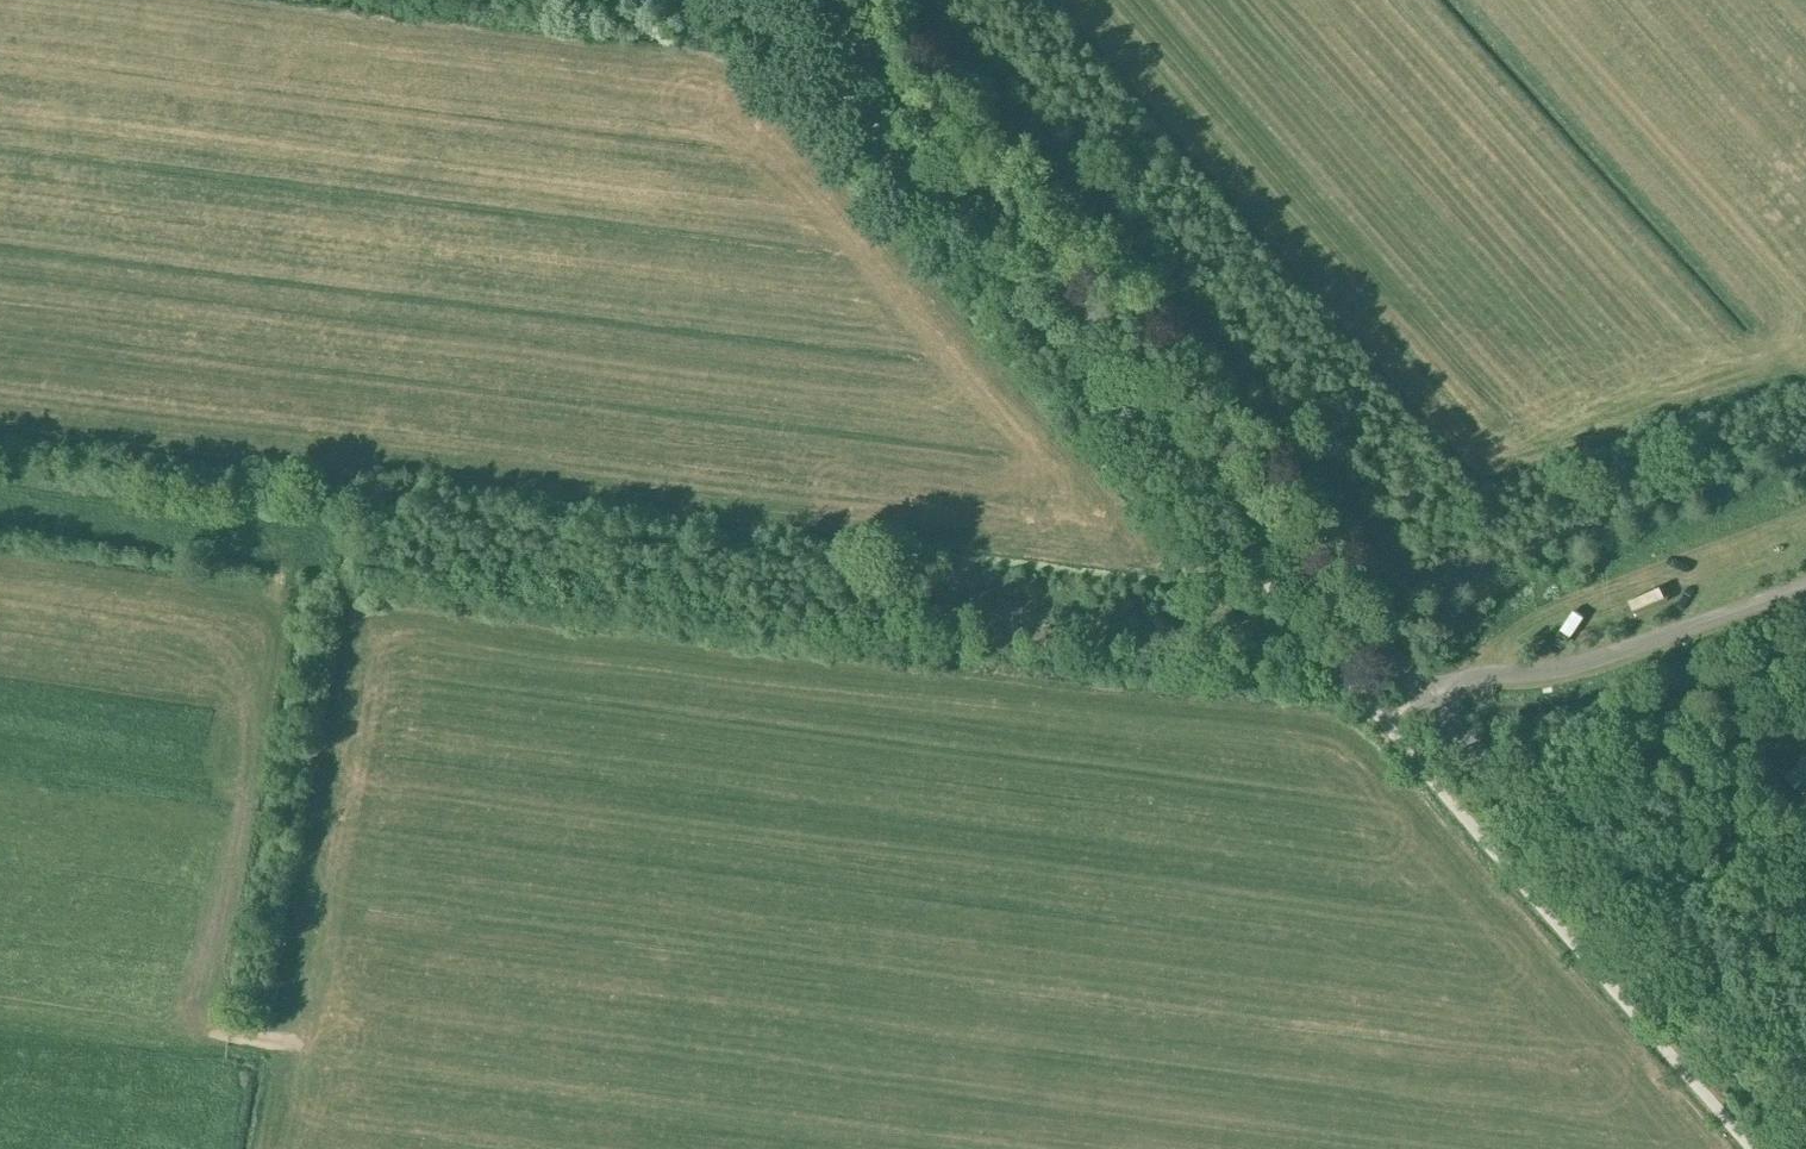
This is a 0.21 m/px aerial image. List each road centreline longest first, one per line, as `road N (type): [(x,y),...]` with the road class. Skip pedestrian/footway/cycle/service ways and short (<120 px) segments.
road 1 (tertiary): [(1422,692),(818,0)]
road 2 (tertiary): [(1805,1133),(1422,692)]
road 3 (unclassified): [(1422,692),(1545,676),(1805,583)]

